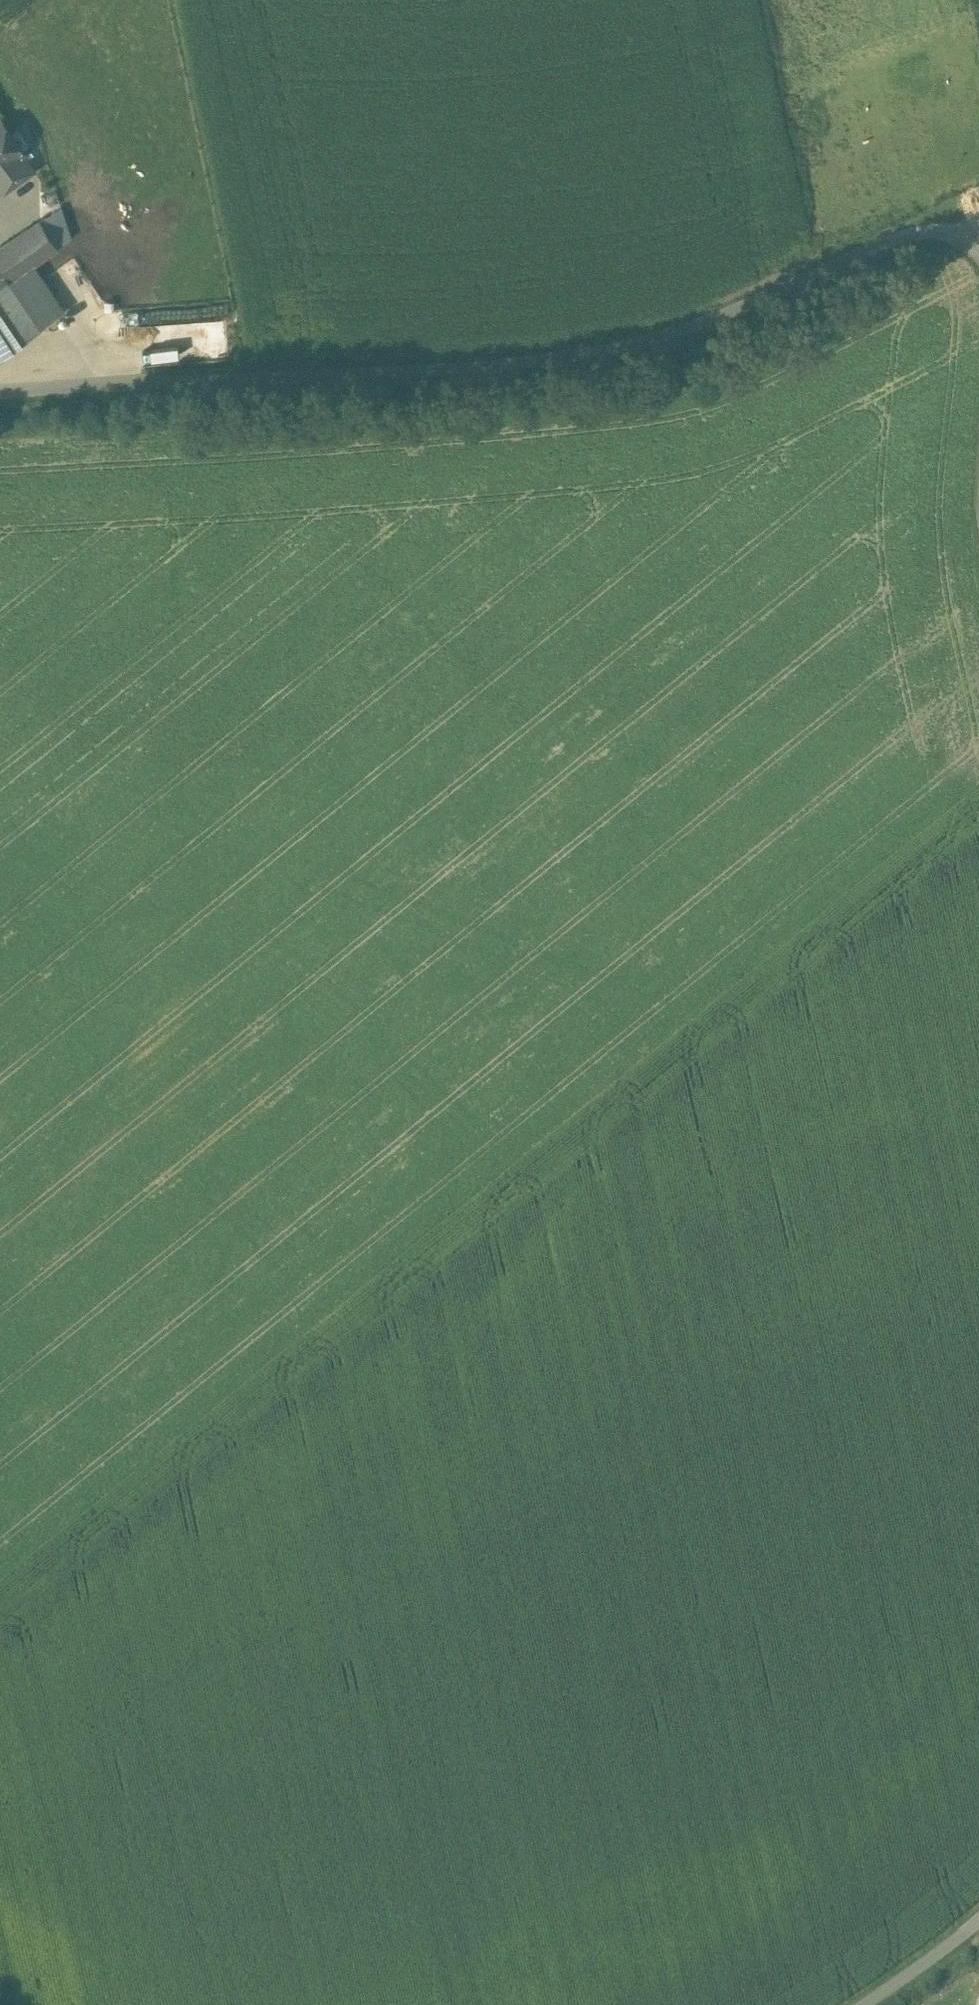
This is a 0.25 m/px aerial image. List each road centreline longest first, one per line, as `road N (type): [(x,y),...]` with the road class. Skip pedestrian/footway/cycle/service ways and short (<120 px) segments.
road 1 (track): [(978,220),(968,231),(909,230),(710,318),(578,352),(388,373),(0,391)]
road 2 (unclassified): [(857,2004),(978,1922)]

